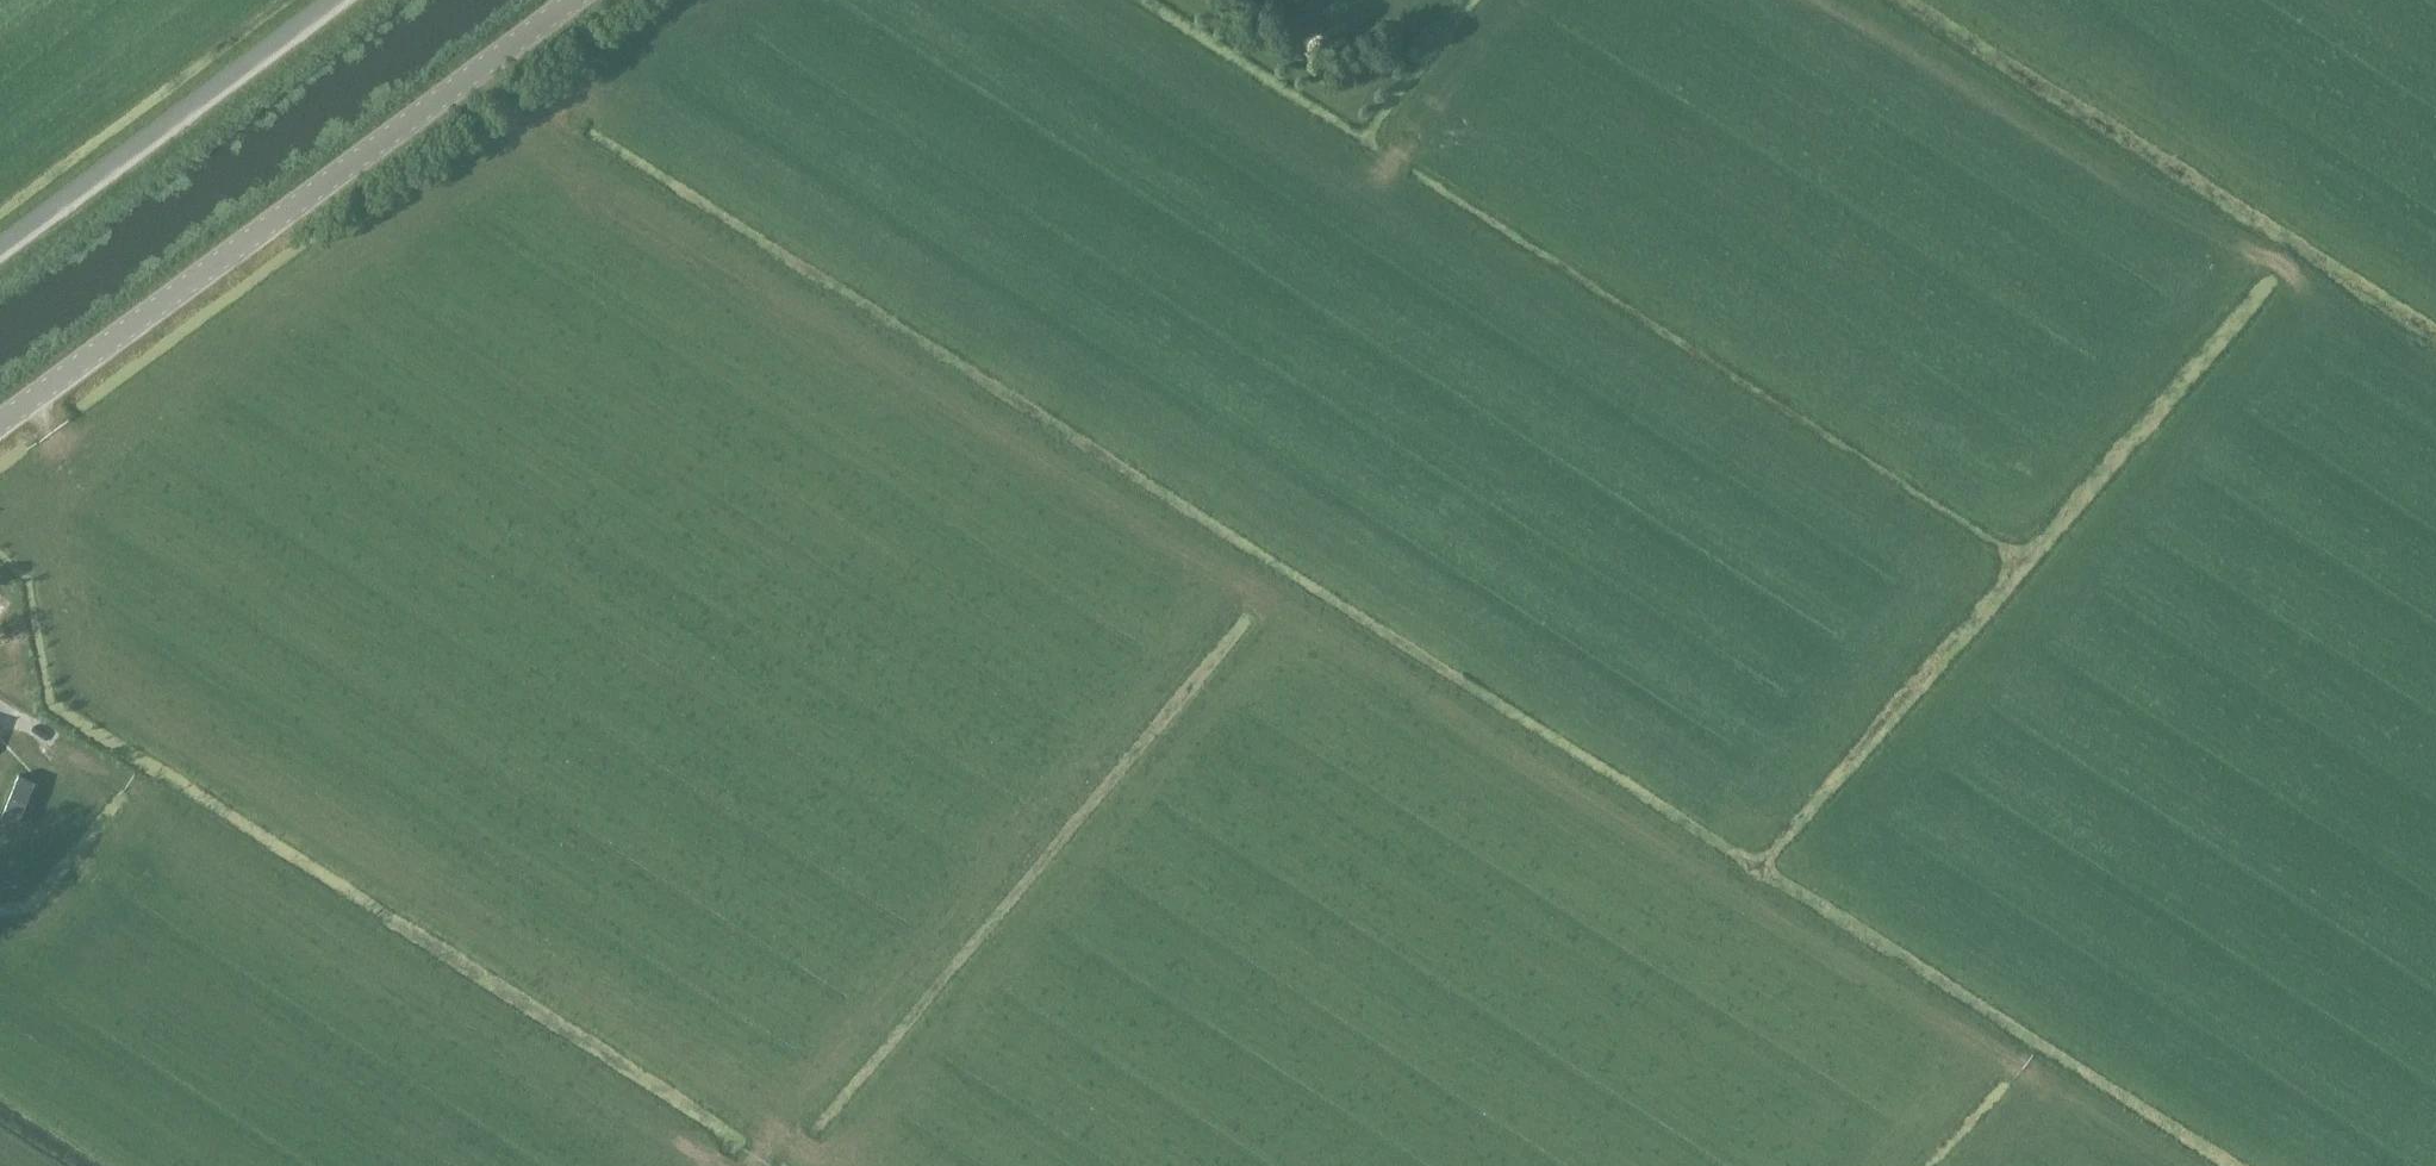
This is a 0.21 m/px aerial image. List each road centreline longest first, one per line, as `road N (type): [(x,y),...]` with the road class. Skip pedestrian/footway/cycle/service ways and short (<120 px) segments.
road 1 (tertiary): [(0,420),(571,0)]
road 2 (unclassified): [(0,244),(335,0)]

